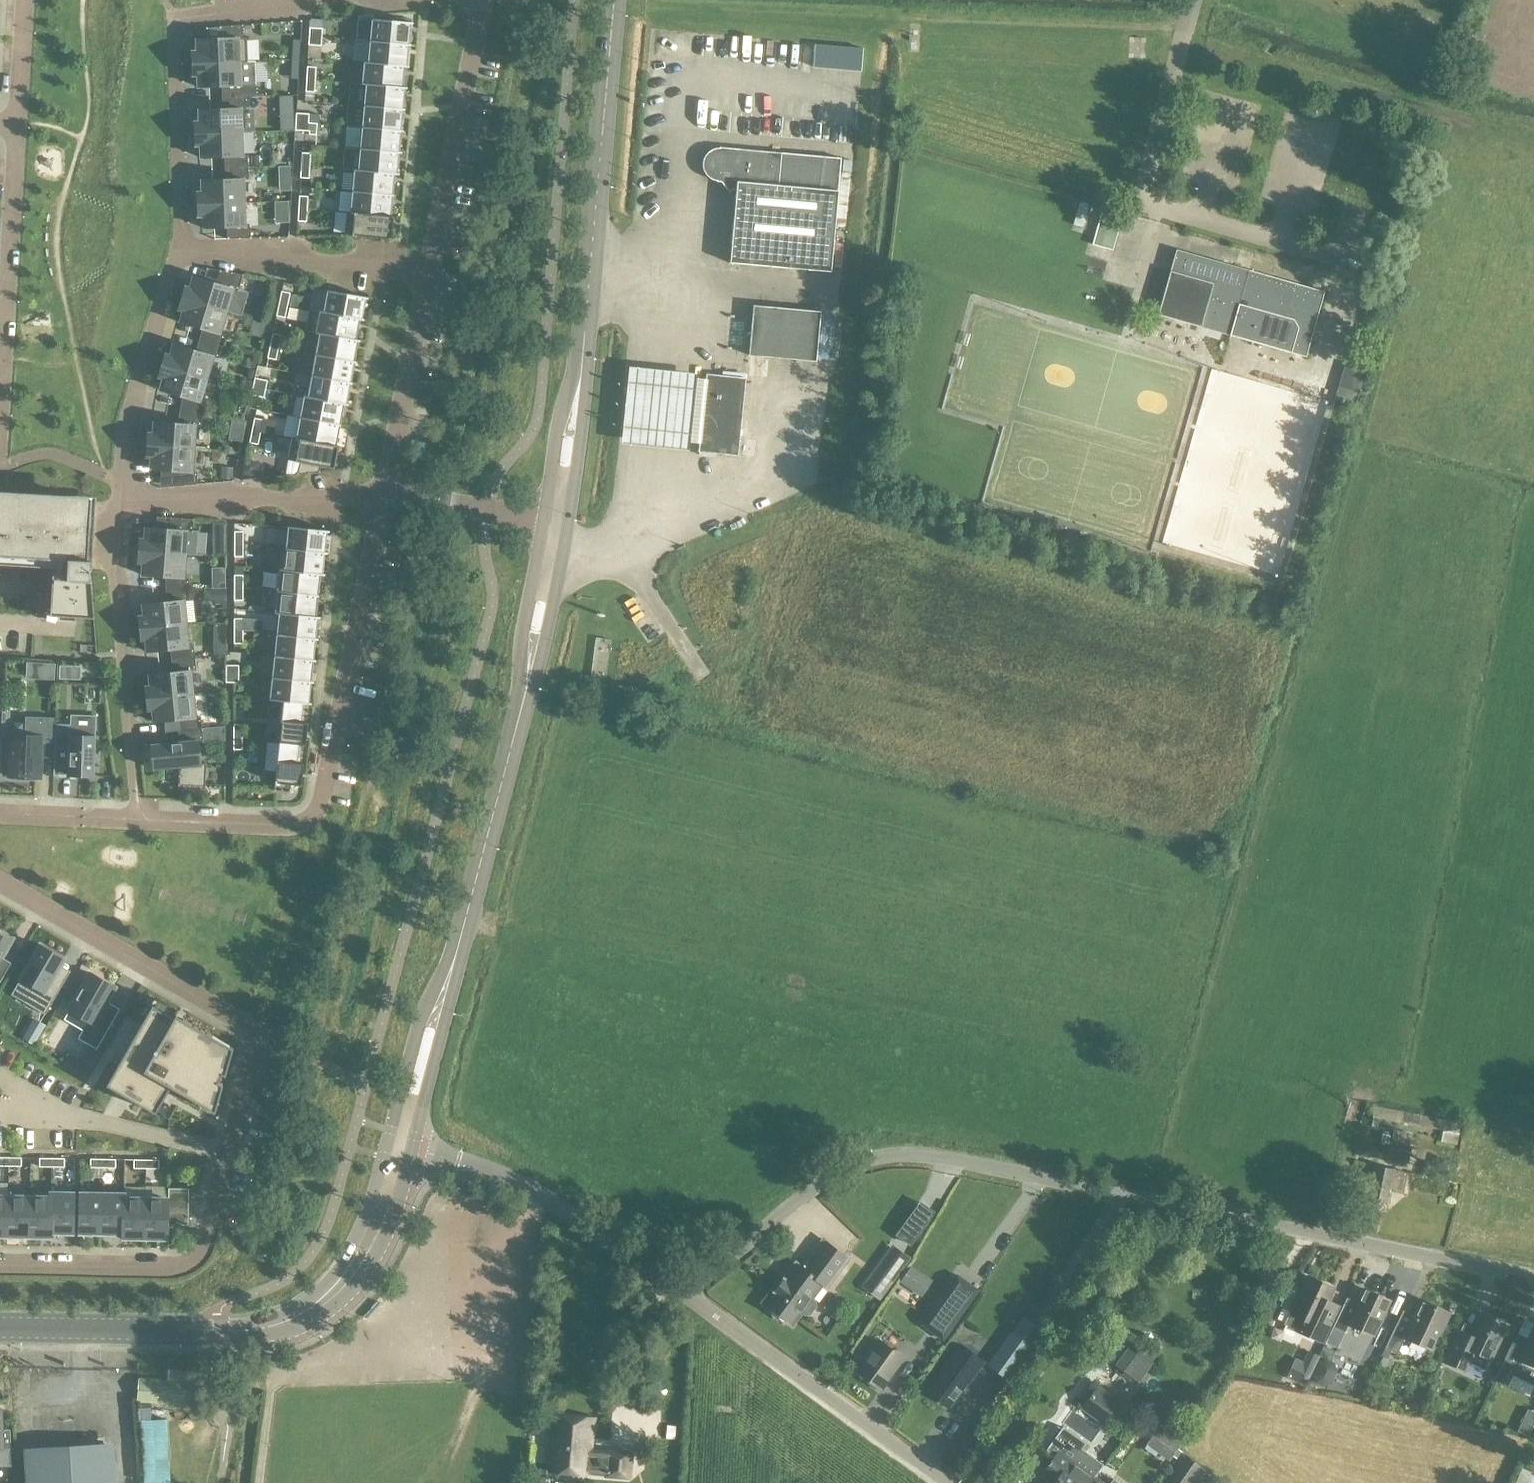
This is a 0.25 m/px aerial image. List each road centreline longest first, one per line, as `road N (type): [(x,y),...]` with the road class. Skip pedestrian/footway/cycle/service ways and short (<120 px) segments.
road 1 (unclassified): [(1533,1280),(907,1153),(837,1171),(680,1289)]
road 2 (track): [(614,3),(1183,29)]
road 3 (residential): [(137,819),(287,827),(314,817),(383,497)]
road 4 (residential): [(225,1155),(261,1031),(0,882)]
road 5 (secondary): [(583,352),(614,0)]
road 6 (unclassified): [(945,1482),(680,1289)]
road 7 (residential): [(137,819),(119,631),(121,501)]
road 8 (residential): [(0,1267),(172,1270),(196,1258),(225,1155)]
road 9 (unclassified): [(680,1289),(529,1188),(412,1149)]
road 10 (secondary): [(222,1330),(291,1331),(337,1305),(376,1256),(412,1149)]
road 11 (residential): [(428,275),(482,6),(469,0)]
road 12 (residential): [(0,407),(18,125)]
road 13 (secondary): [(387,1142),(356,1240),(318,1295),(268,1323),(222,1330)]
road 14 (residential): [(383,497),(121,501)]
road 15 (residential): [(121,501),(125,427),(177,250)]
road 16 (residential): [(177,250),(428,275)]
road 17 (secondary): [(470,908),(423,1008),(387,1142)]
road 18 (secondary): [(412,1149),(467,952),(470,908)]
road 19 (residential): [(177,250),(173,21)]
road 20 (residential): [(383,497),(428,275)]
road 21 (secondary): [(470,908),(523,692)]
road 22 (secondary): [(0,1327),(222,1330)]
road 23 (secondary): [(583,352),(556,427),(543,521)]
road 24 (secondary): [(523,692),(548,625),(566,524)]
road 25 (secondary): [(543,521),(522,626),(523,692)]
road 26 (secondary): [(566,524),(583,352)]
road 27 (residential): [(225,1155),(67,1115)]
road 28 (residential): [(543,521),(383,497)]
road 29 (residential): [(0,815),(137,819)]
road 30 (residential): [(303,0),(173,21)]
road 31 (residential): [(18,125),(25,0)]

